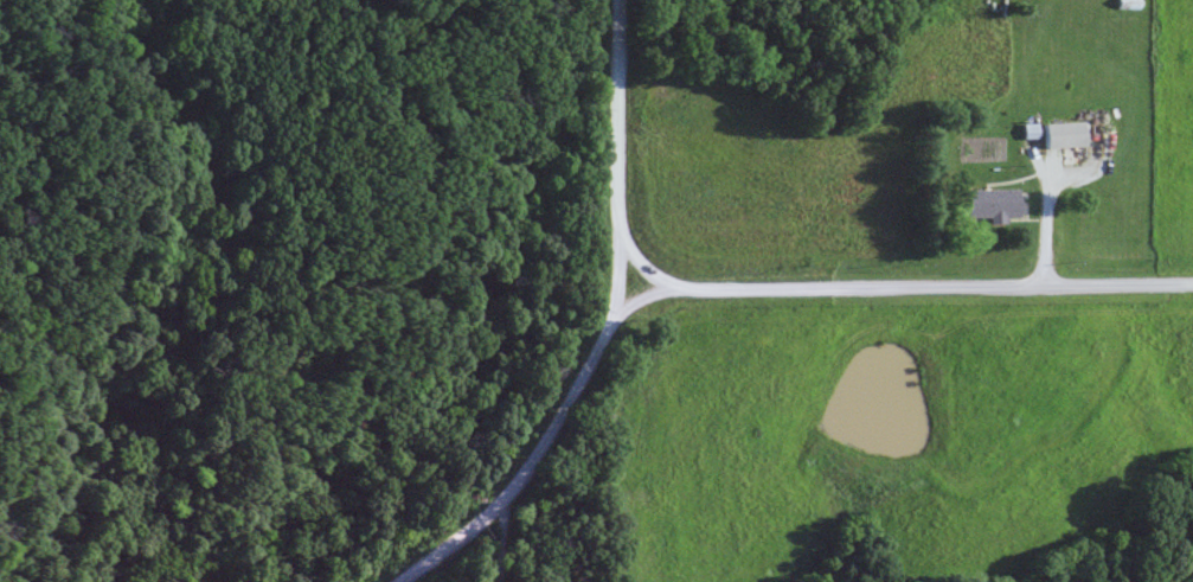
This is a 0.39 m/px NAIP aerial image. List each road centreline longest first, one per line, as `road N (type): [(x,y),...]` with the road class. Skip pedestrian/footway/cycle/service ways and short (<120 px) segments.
road 1 (residential): [(1192,277),(693,287),(650,271)]
road 2 (residential): [(396,581),(460,536),(514,481),(618,306),(650,271)]
road 3 (residential): [(650,271),(621,234),(619,0)]

